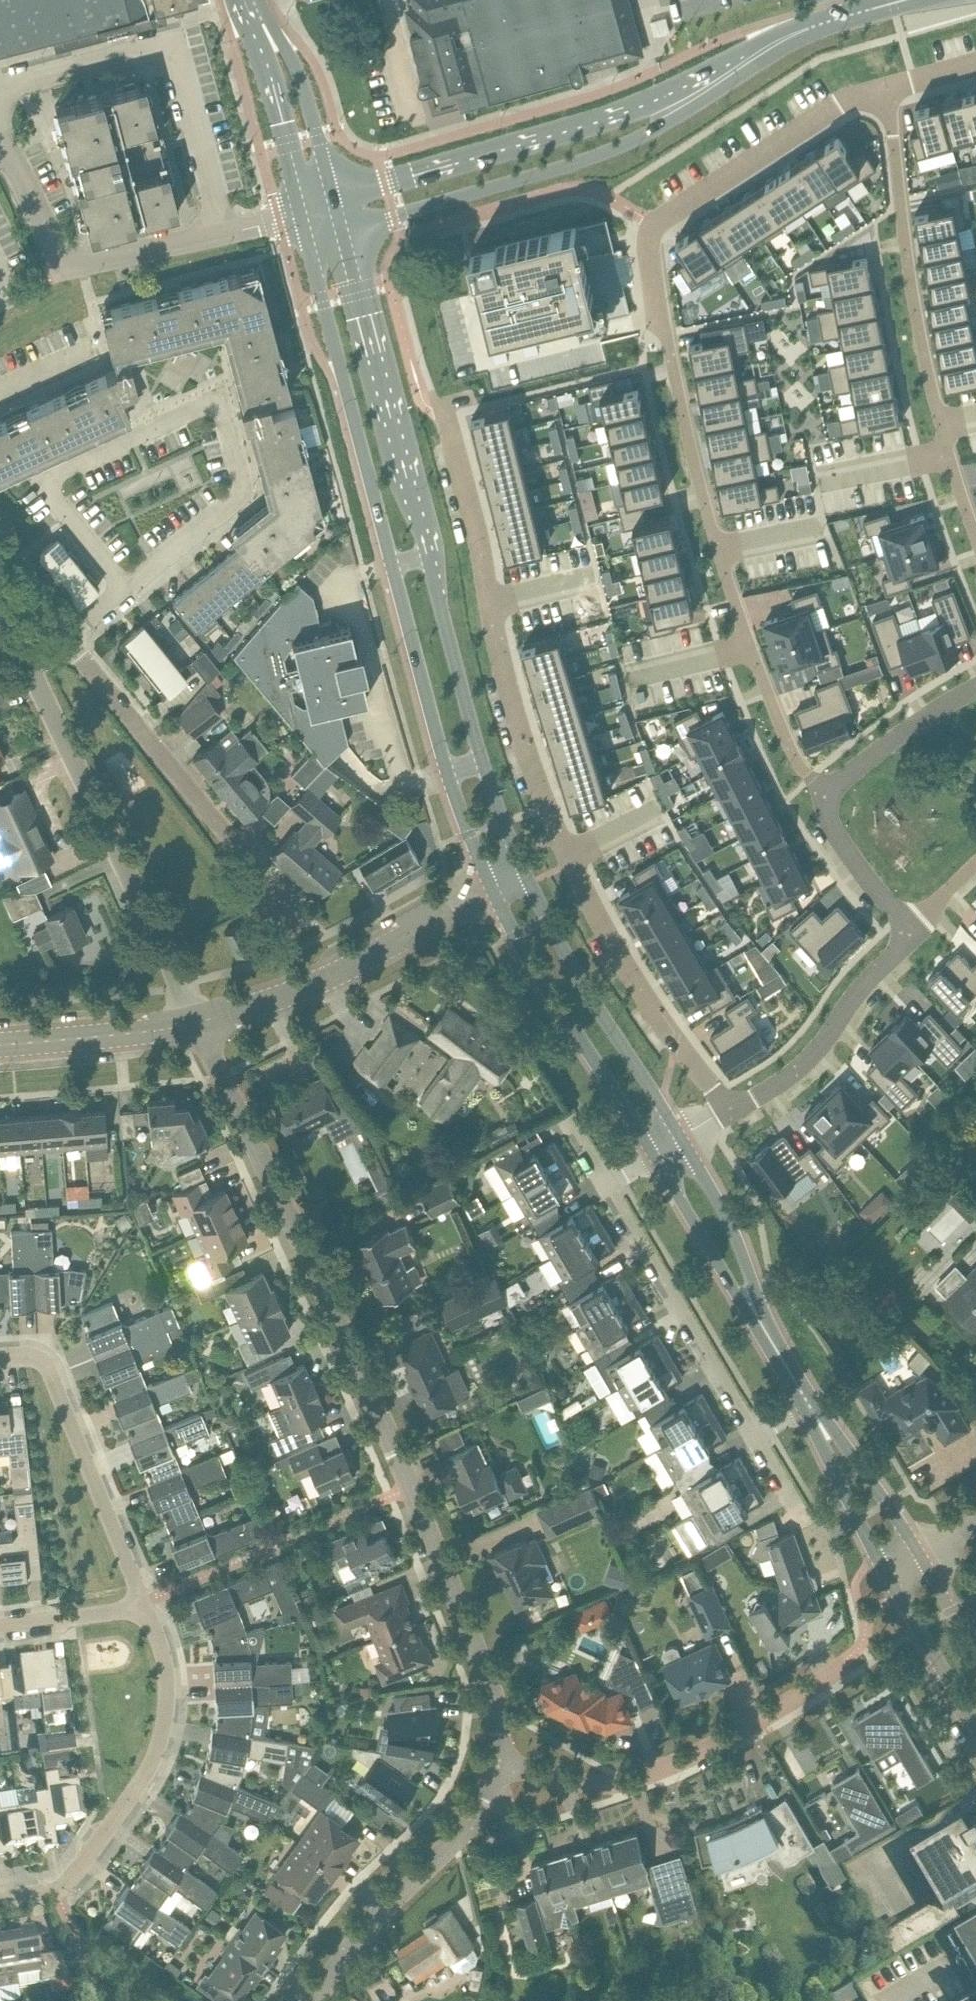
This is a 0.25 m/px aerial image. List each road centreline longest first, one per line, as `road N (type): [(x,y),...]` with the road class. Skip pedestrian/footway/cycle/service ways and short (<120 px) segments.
road 1 (residential): [(498,1764),(495,1694),(197,1022)]
road 2 (residential): [(731,1110),(636,981),(547,805),(499,651),(494,600),(448,415)]
road 3 (tertiary): [(302,215),(435,731),(489,894)]
road 4 (tertiary): [(528,876),(465,700),(342,232)]
road 5 (residential): [(654,225),(649,248),(661,317),(702,497),(749,647),(796,759),(825,791)]
road 6 (tertiary): [(342,232),(590,159),(713,95),(802,30)]
road 7 (tertiary): [(802,30),(760,42),(708,75),(581,127),(334,197)]
road 8 (residential): [(975,539),(920,337),(887,89)]
road 9 (unclassified): [(126,588),(236,500),(240,478),(223,419),(200,404),(64,464),(53,482),(59,500)]
road 10 (unclassified): [(197,1022),(29,666)]
road 11 (unclassified): [(222,232),(172,44),(7,86),(0,109)]
road 12 (residential): [(498,1764),(609,1784),(639,1779),(746,1725),(844,1659)]
road 13 (residential): [(0,1900),(57,1891),(100,1841),(169,1732),(170,1678),(146,1608)]
road 14 (unclassified): [(298,919),(65,639)]
road 15 (unclassified): [(197,1022),(321,979),(489,894)]
road 16 (residential): [(146,1608),(52,1373),(27,1352),(0,1354)]
road 17 (tertiary): [(489,894),(654,1155)]
road 18 (tertiary): [(682,1139),(603,1018),(528,876)]
road 19 (residential): [(312,2000),(356,1940),(456,1838),(484,1802),(498,1764)]
road 20 (unclassified): [(222,232),(88,263),(74,259),(44,231),(0,143)]
road 21 (residential): [(757,1431),(607,1182)]
road 22 (residential): [(654,225),(846,99),(887,89)]
road 23 (residential): [(910,934),(812,1055),(731,1110)]
road 24 (tertiary): [(773,1342),(723,1209),(682,1139)]
road 25 (tertiary): [(654,1155),(773,1342)]
road 26 (tertiary): [(253,1),(302,215)]
road 27 (tertiary): [(334,197),(291,56),(253,1)]
road 28 (unclassified): [(0,1043),(197,1022)]
road 29 (residential): [(825,791),(975,689)]
road 30 (tertiary): [(923,1557),(838,1436),(817,1420)]
road 31 (tertiary): [(817,1420),(889,1578)]
road 32 (tertiary): [(889,1578),(975,1727)]
road 33 (residential): [(825,791),(829,819),(910,934)]
road 34 (residential): [(0,1626),(146,1608)]
road 35 (unclassified): [(417,117),(386,0)]

